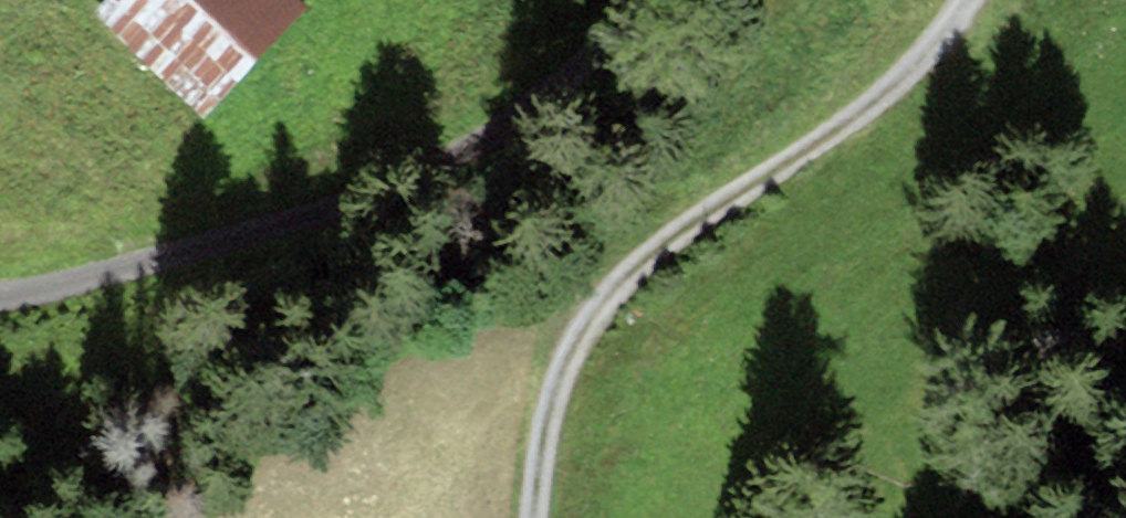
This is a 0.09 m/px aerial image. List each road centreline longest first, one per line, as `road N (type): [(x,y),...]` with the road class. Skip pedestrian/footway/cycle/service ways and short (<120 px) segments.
road 1 (track): [(660,0),(525,100),(402,172),(203,252),(0,301)]
road 2 (track): [(979,0),(975,13),(865,115),(610,297),(569,348),(551,400),(538,517)]

